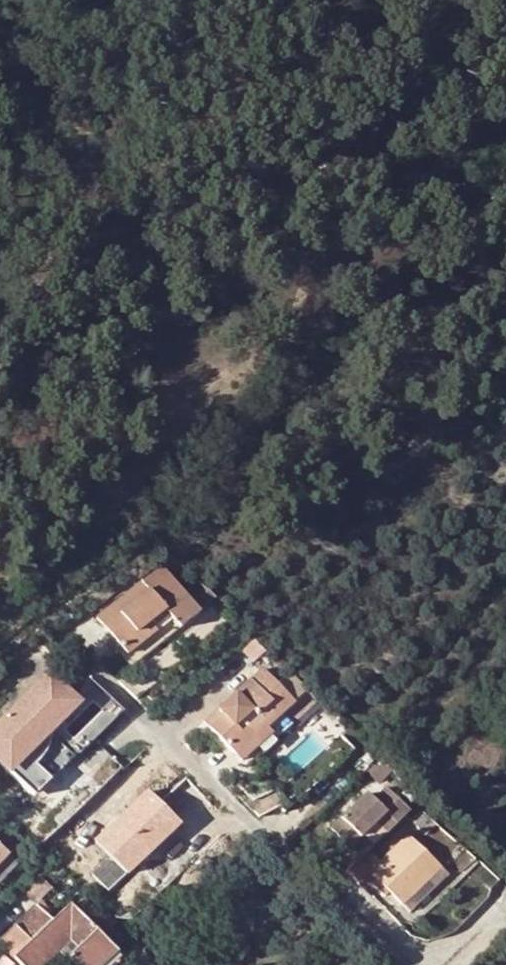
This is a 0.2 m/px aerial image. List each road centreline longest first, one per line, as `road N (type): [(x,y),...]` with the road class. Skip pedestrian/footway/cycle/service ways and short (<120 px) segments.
road 1 (track): [(0,350),(51,256),(109,197),(315,61),(334,27),(331,0)]

